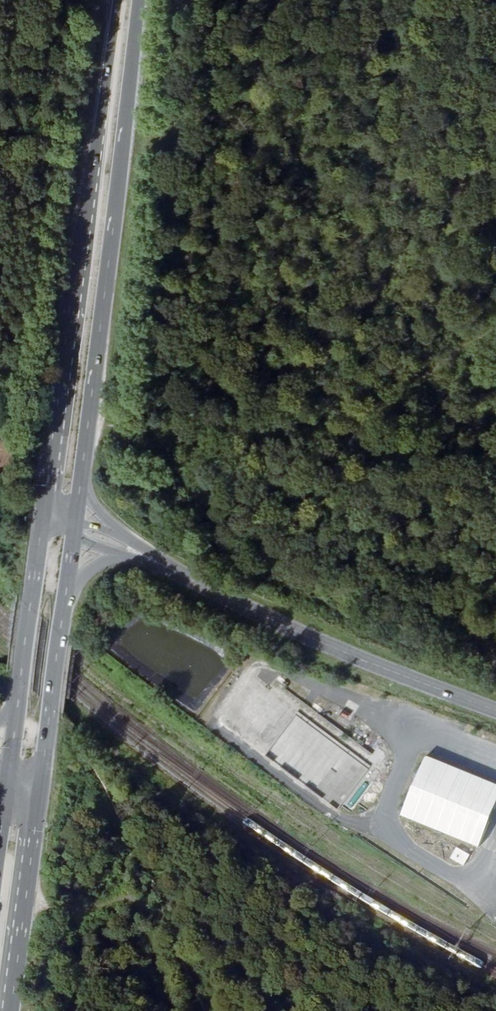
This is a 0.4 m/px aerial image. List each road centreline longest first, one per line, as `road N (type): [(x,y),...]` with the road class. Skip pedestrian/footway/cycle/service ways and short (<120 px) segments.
road 1 (primary): [(113,0),(44,520)]
road 2 (primary): [(81,485),(135,0)]
road 3 (track): [(495,330),(219,522),(179,478)]
road 4 (secondary): [(145,554),(315,638),(495,712)]
road 5 (track): [(75,752),(151,868),(208,1010)]
road 6 (primary): [(6,1010),(40,779)]
road 7 (primary): [(40,779),(66,589)]
road 8 (primary): [(44,520),(17,709)]

